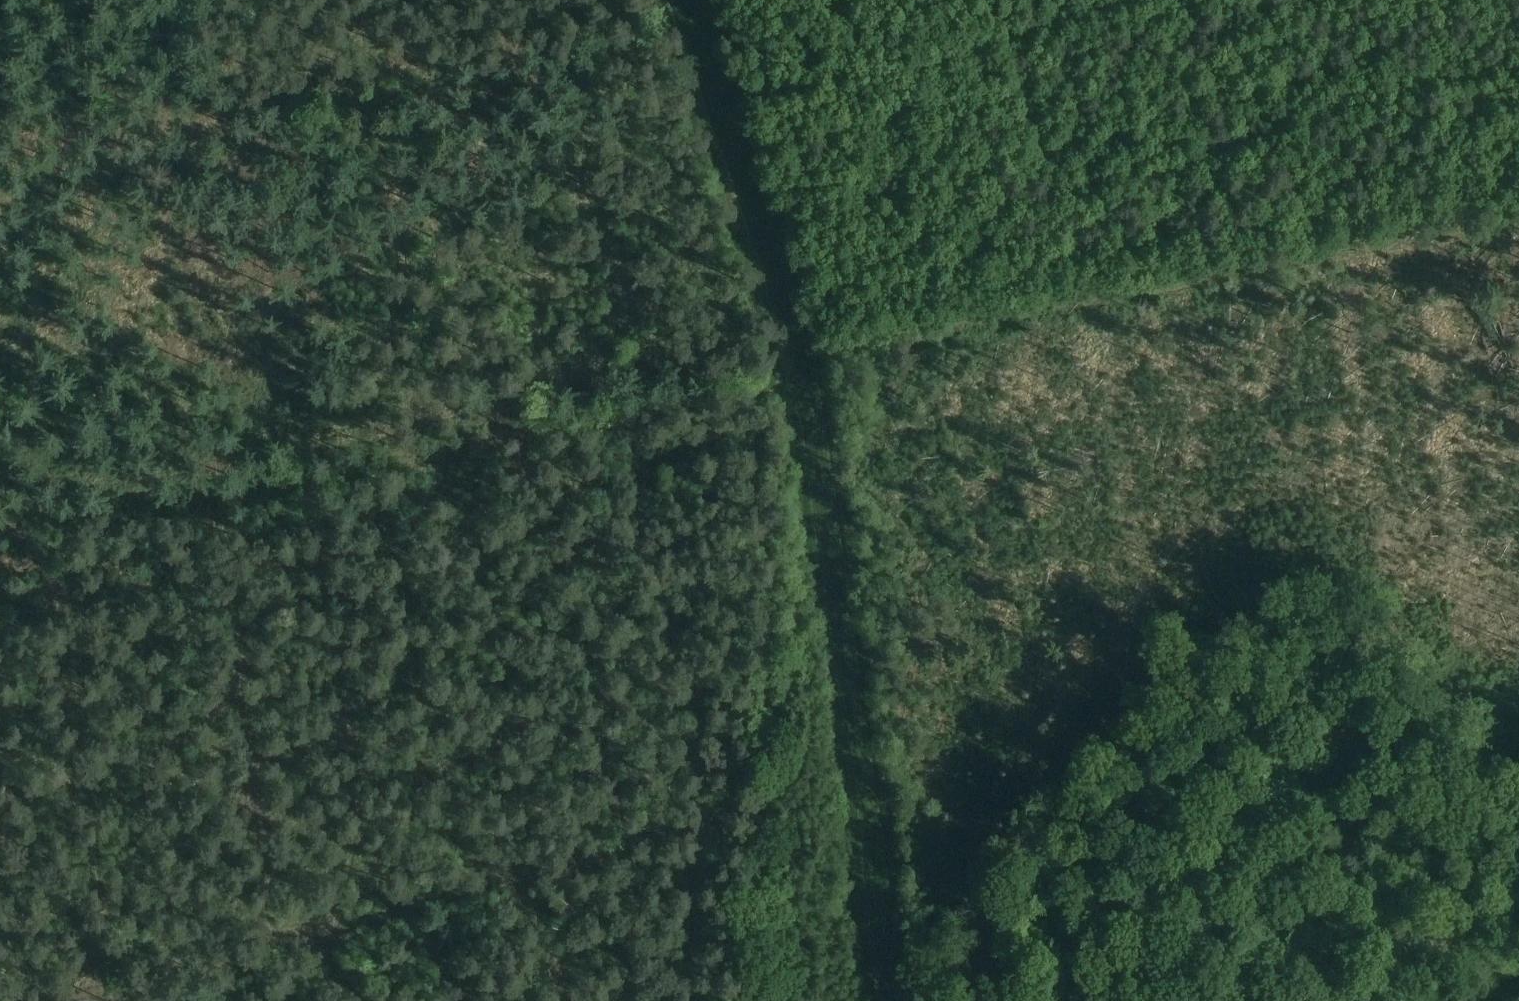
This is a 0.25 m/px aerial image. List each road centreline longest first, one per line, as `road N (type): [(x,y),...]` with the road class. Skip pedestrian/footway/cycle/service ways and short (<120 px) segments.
road 1 (track): [(787,370),(1518,213)]
road 2 (track): [(666,0),(787,370)]

